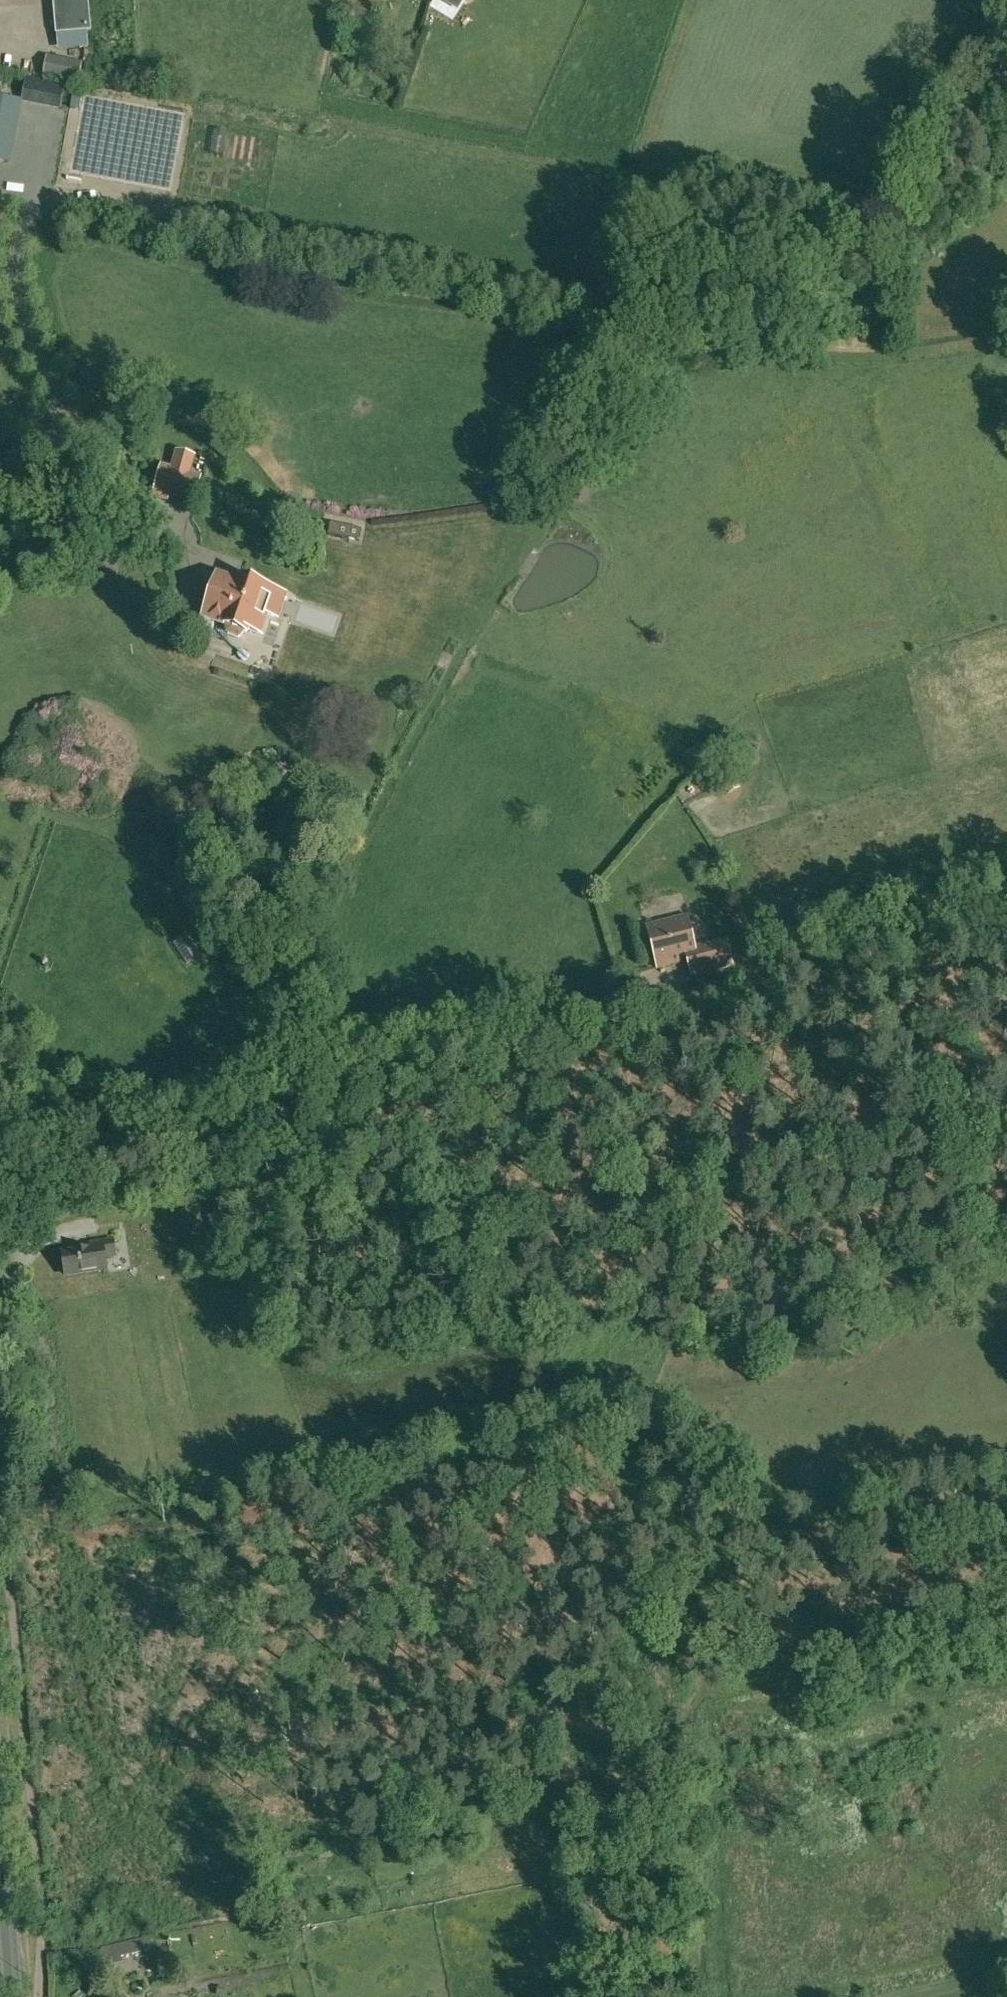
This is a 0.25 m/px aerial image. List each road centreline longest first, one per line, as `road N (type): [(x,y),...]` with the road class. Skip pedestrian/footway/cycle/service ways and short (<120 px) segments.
road 1 (primary): [(10,1996),(0,1852)]

